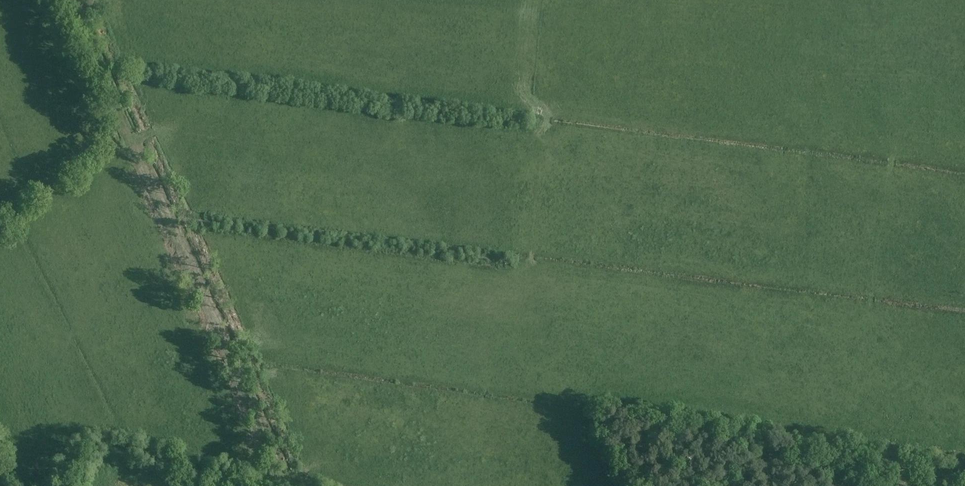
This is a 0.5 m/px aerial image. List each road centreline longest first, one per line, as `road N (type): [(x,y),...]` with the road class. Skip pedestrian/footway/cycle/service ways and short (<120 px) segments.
road 1 (track): [(229,353),(277,468),(272,483),(252,485),(108,441),(86,447),(47,485)]
road 2 (track): [(69,0),(229,353)]

